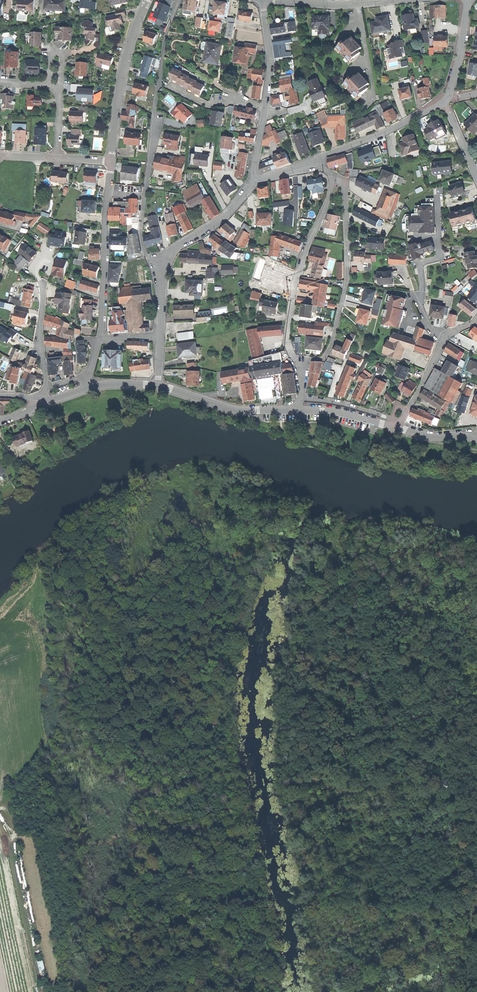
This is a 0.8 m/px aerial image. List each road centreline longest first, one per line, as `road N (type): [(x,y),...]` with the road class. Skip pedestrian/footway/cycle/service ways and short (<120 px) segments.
road 1 (residential): [(318,160),(332,184),(303,257),(288,328),(300,397)]
road 2 (residential): [(162,265),(146,255),(140,231),(160,67)]
road 3 (residential): [(254,183),(270,73),(262,0)]
road 4 (residential): [(100,339),(110,163)]
road 5 (residential): [(110,163),(128,49),(148,0)]
road 6 (residential): [(158,386),(238,410),(298,409)]
road 7 (residential): [(318,160),(443,104)]
road 8 (residential): [(402,422),(443,340),(476,321)]
road 9 (residential): [(275,0),(401,0)]
road 10 (residential): [(162,265),(254,183)]

